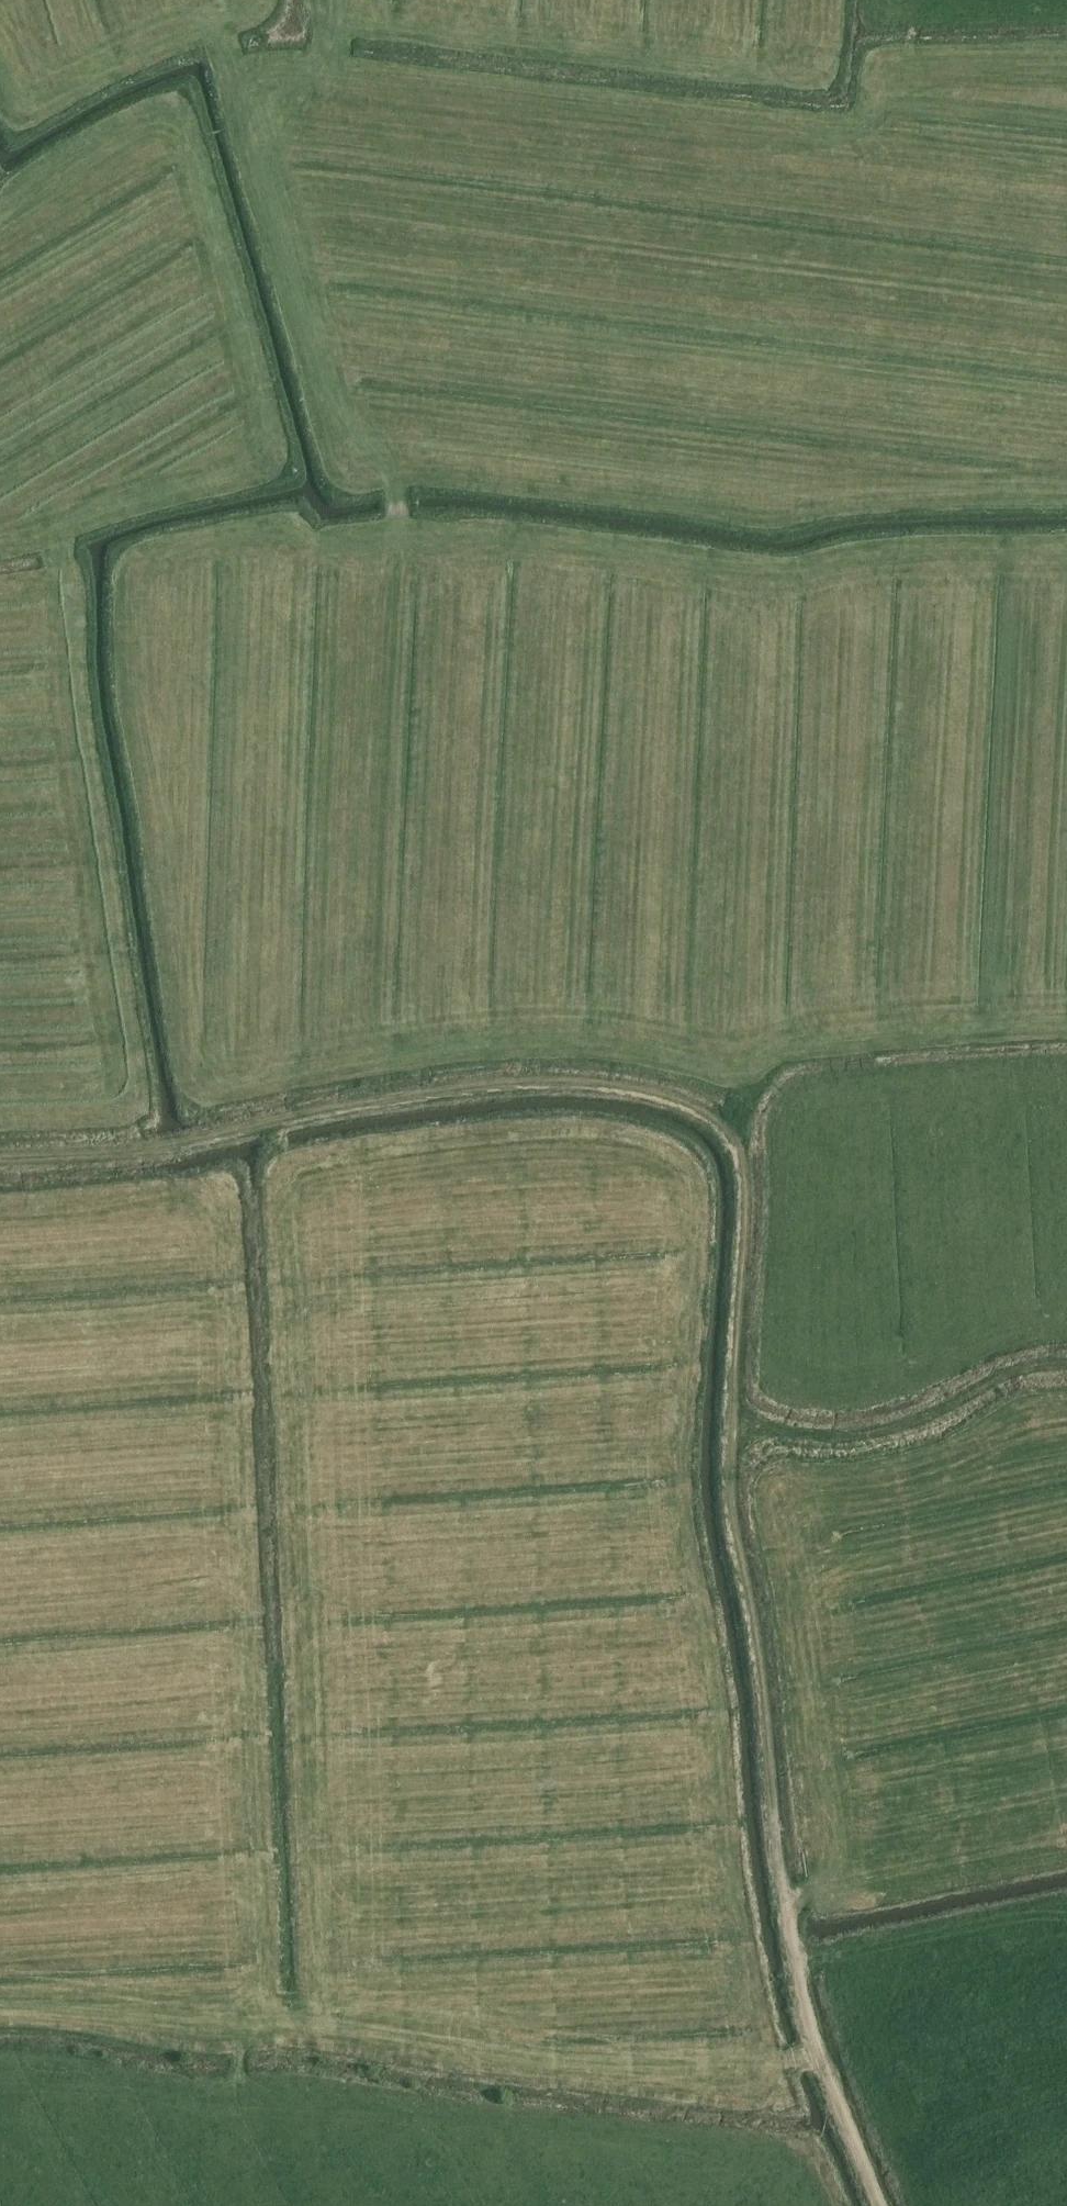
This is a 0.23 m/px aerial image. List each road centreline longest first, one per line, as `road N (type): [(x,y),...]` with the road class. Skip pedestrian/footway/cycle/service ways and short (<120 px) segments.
road 1 (track): [(737,1420),(745,1172),(732,1126),(683,1096),(590,1084),(492,1090),(364,1104),(144,1153),(0,1163)]
road 2 (track): [(887,2205),(809,1999),(787,1903),(773,1713),(734,1518),(737,1420)]
road 3 (track): [(737,1420),(815,1447),(888,1443),(1027,1381),(1066,1379)]

